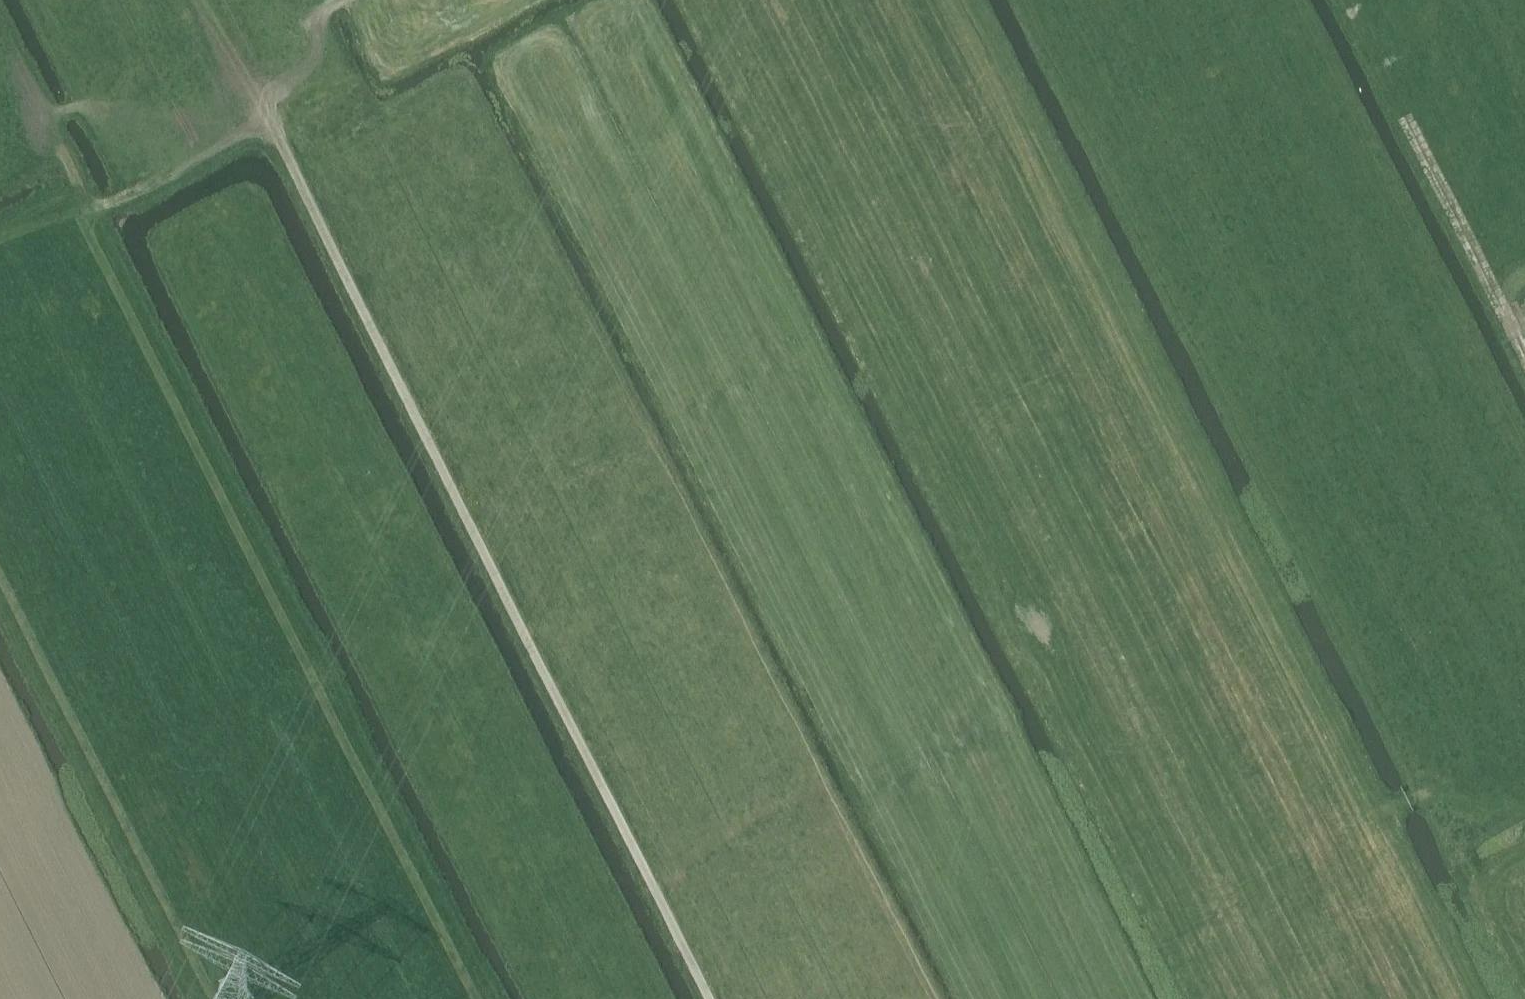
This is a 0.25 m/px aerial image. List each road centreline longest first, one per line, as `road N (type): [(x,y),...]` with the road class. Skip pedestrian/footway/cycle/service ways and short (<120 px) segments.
road 1 (track): [(710,998),(268,120),(221,99),(106,84),(67,42),(46,0)]
road 2 (track): [(1524,353),(1410,126)]

